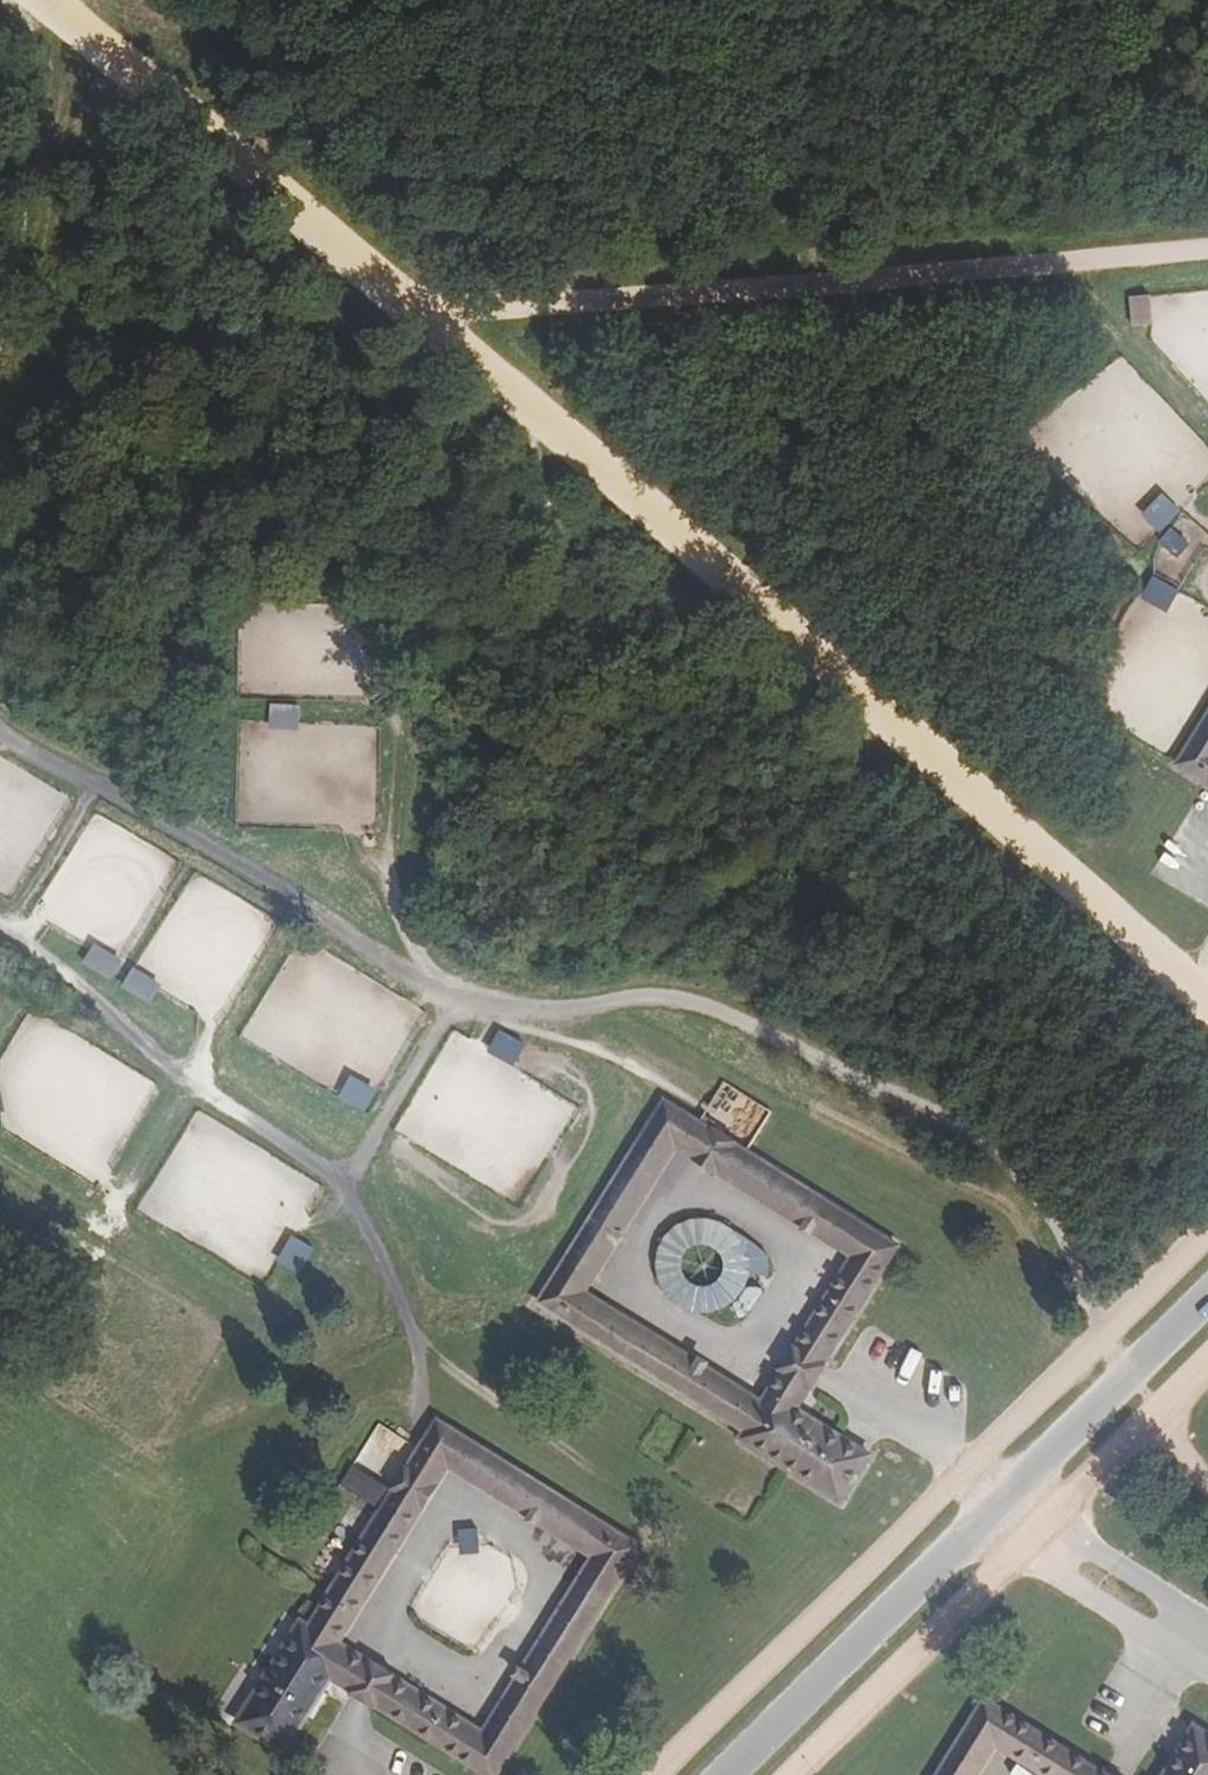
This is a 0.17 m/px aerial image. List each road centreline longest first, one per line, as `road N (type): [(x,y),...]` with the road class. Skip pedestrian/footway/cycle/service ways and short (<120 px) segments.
road 1 (track): [(1207,999),(443,319),(45,0)]
road 2 (track): [(1130,1374),(1091,1322),(1070,1241),(1045,1203),(1014,1164),(945,1112),(873,1087),(708,1006),(650,1000),(533,1019),(431,993),(258,873),(0,734)]
road 3 (track): [(1207,244),(443,319)]
road 4 (track): [(0,927),(167,1065),(354,1199),(398,1278),(421,1360),(417,1421)]
road 5 (track): [(354,1199),(365,1147),(452,1001)]

